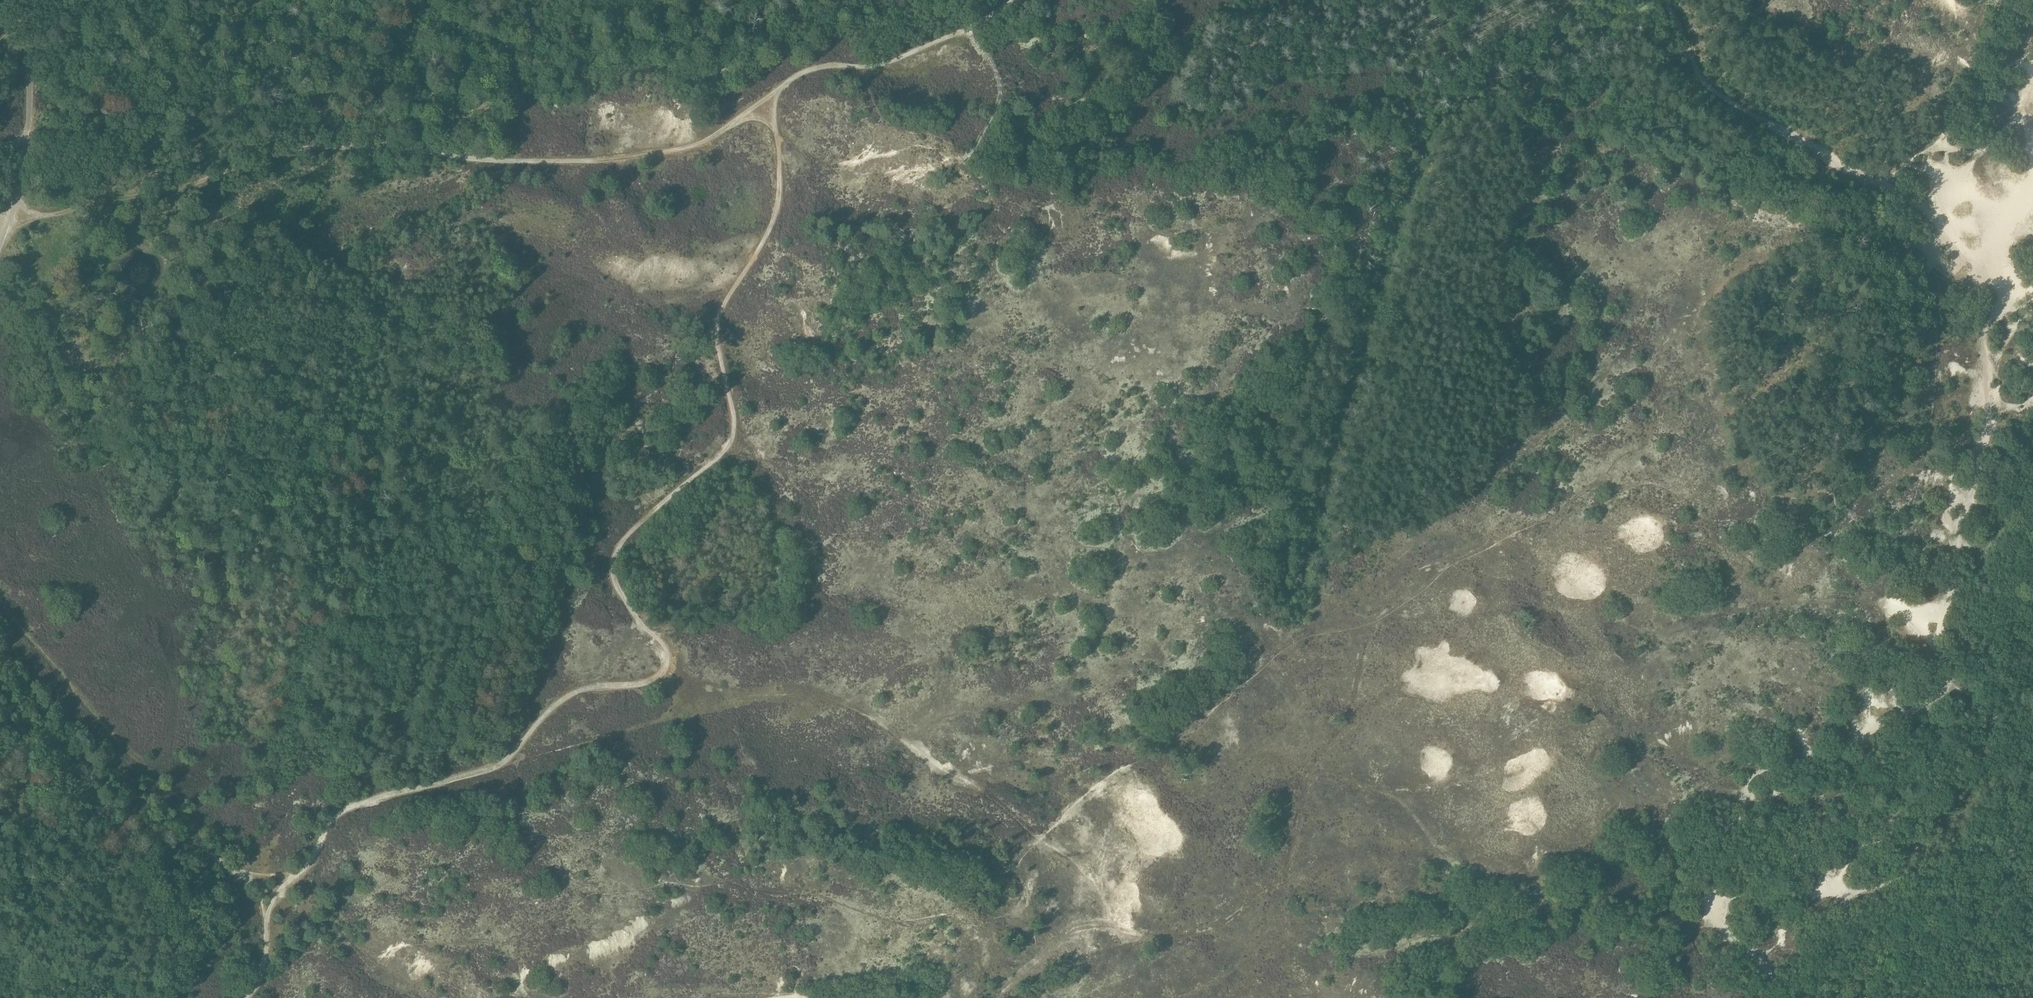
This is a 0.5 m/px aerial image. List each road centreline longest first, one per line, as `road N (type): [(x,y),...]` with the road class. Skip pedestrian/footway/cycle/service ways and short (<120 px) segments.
road 1 (track): [(277,894),(347,811),(488,771),(562,701),(657,676),(663,652),(616,585),(613,563),(729,445),(718,322),(778,199),(764,104)]
road 2 (track): [(764,104),(820,69),(882,70),(1013,0)]
road 3 (track): [(246,997),(261,972),(266,915),(277,894),(202,849)]

